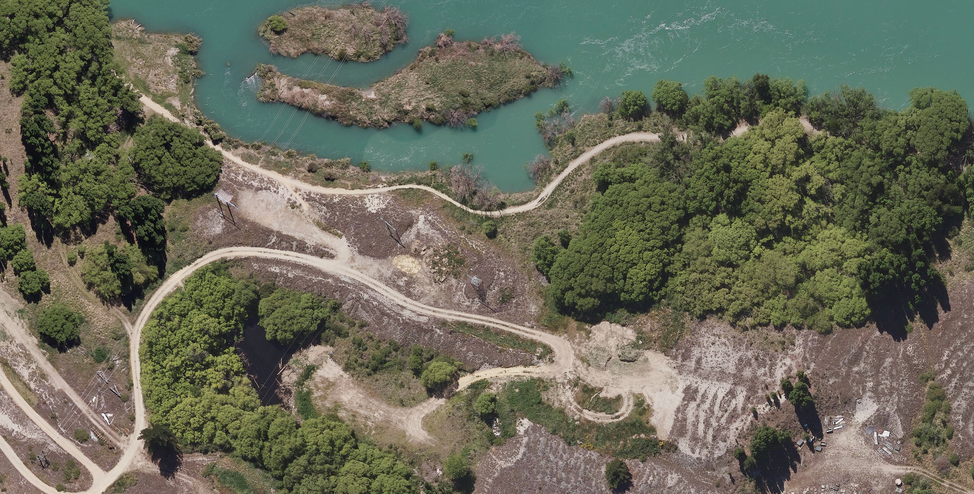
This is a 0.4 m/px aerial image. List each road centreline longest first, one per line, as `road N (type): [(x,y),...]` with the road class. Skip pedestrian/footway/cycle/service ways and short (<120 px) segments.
road 1 (track): [(99,480),(120,467),(140,423),(136,341),(143,321),(181,277),(231,250),(312,259),(413,304),(537,335),(564,351),(562,367),(501,371),(447,390),(416,415),(421,436)]
road 2 (track): [(130,451),(0,312)]
road 3 (track): [(86,493),(99,480),(91,464),(0,378)]
road 4 (track): [(970,493),(914,471),(836,462)]

